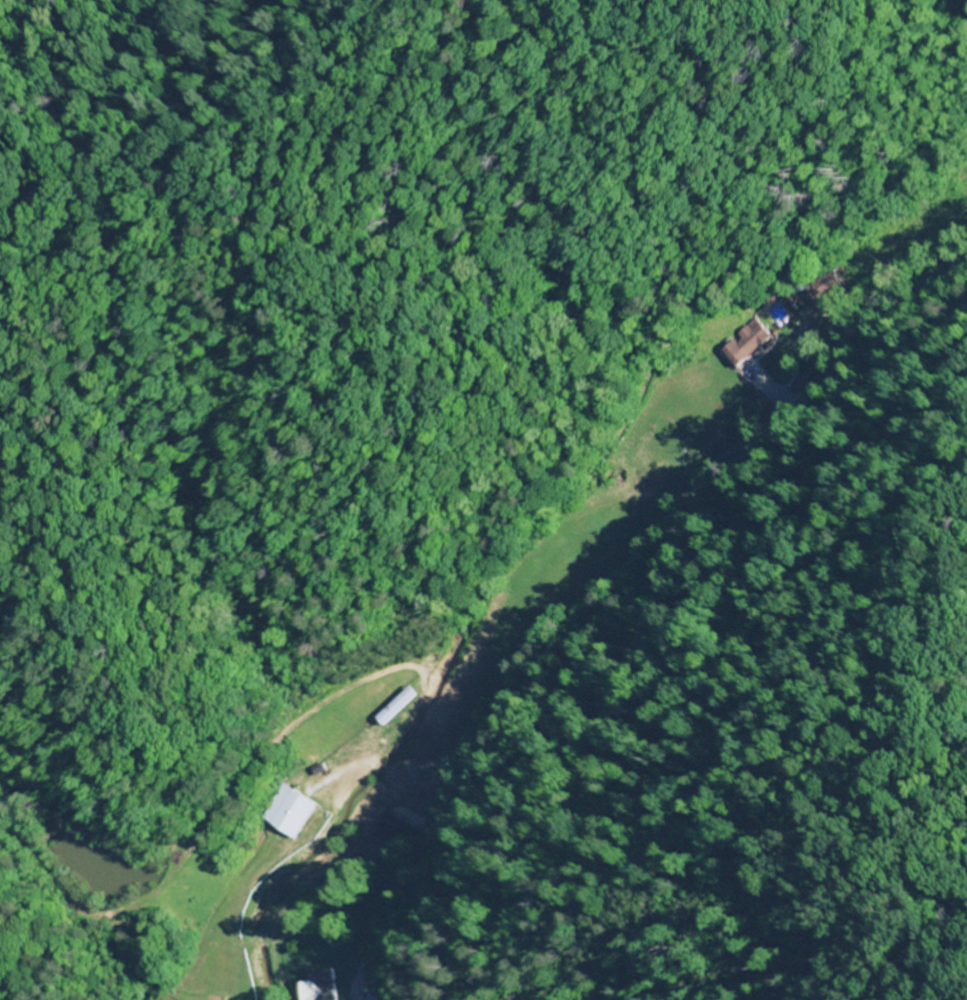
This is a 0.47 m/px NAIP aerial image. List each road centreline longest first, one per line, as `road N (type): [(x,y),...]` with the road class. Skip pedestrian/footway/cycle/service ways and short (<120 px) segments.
road 1 (residential): [(339,999),(365,914),(531,639),(774,424),(850,332),(966,259)]

